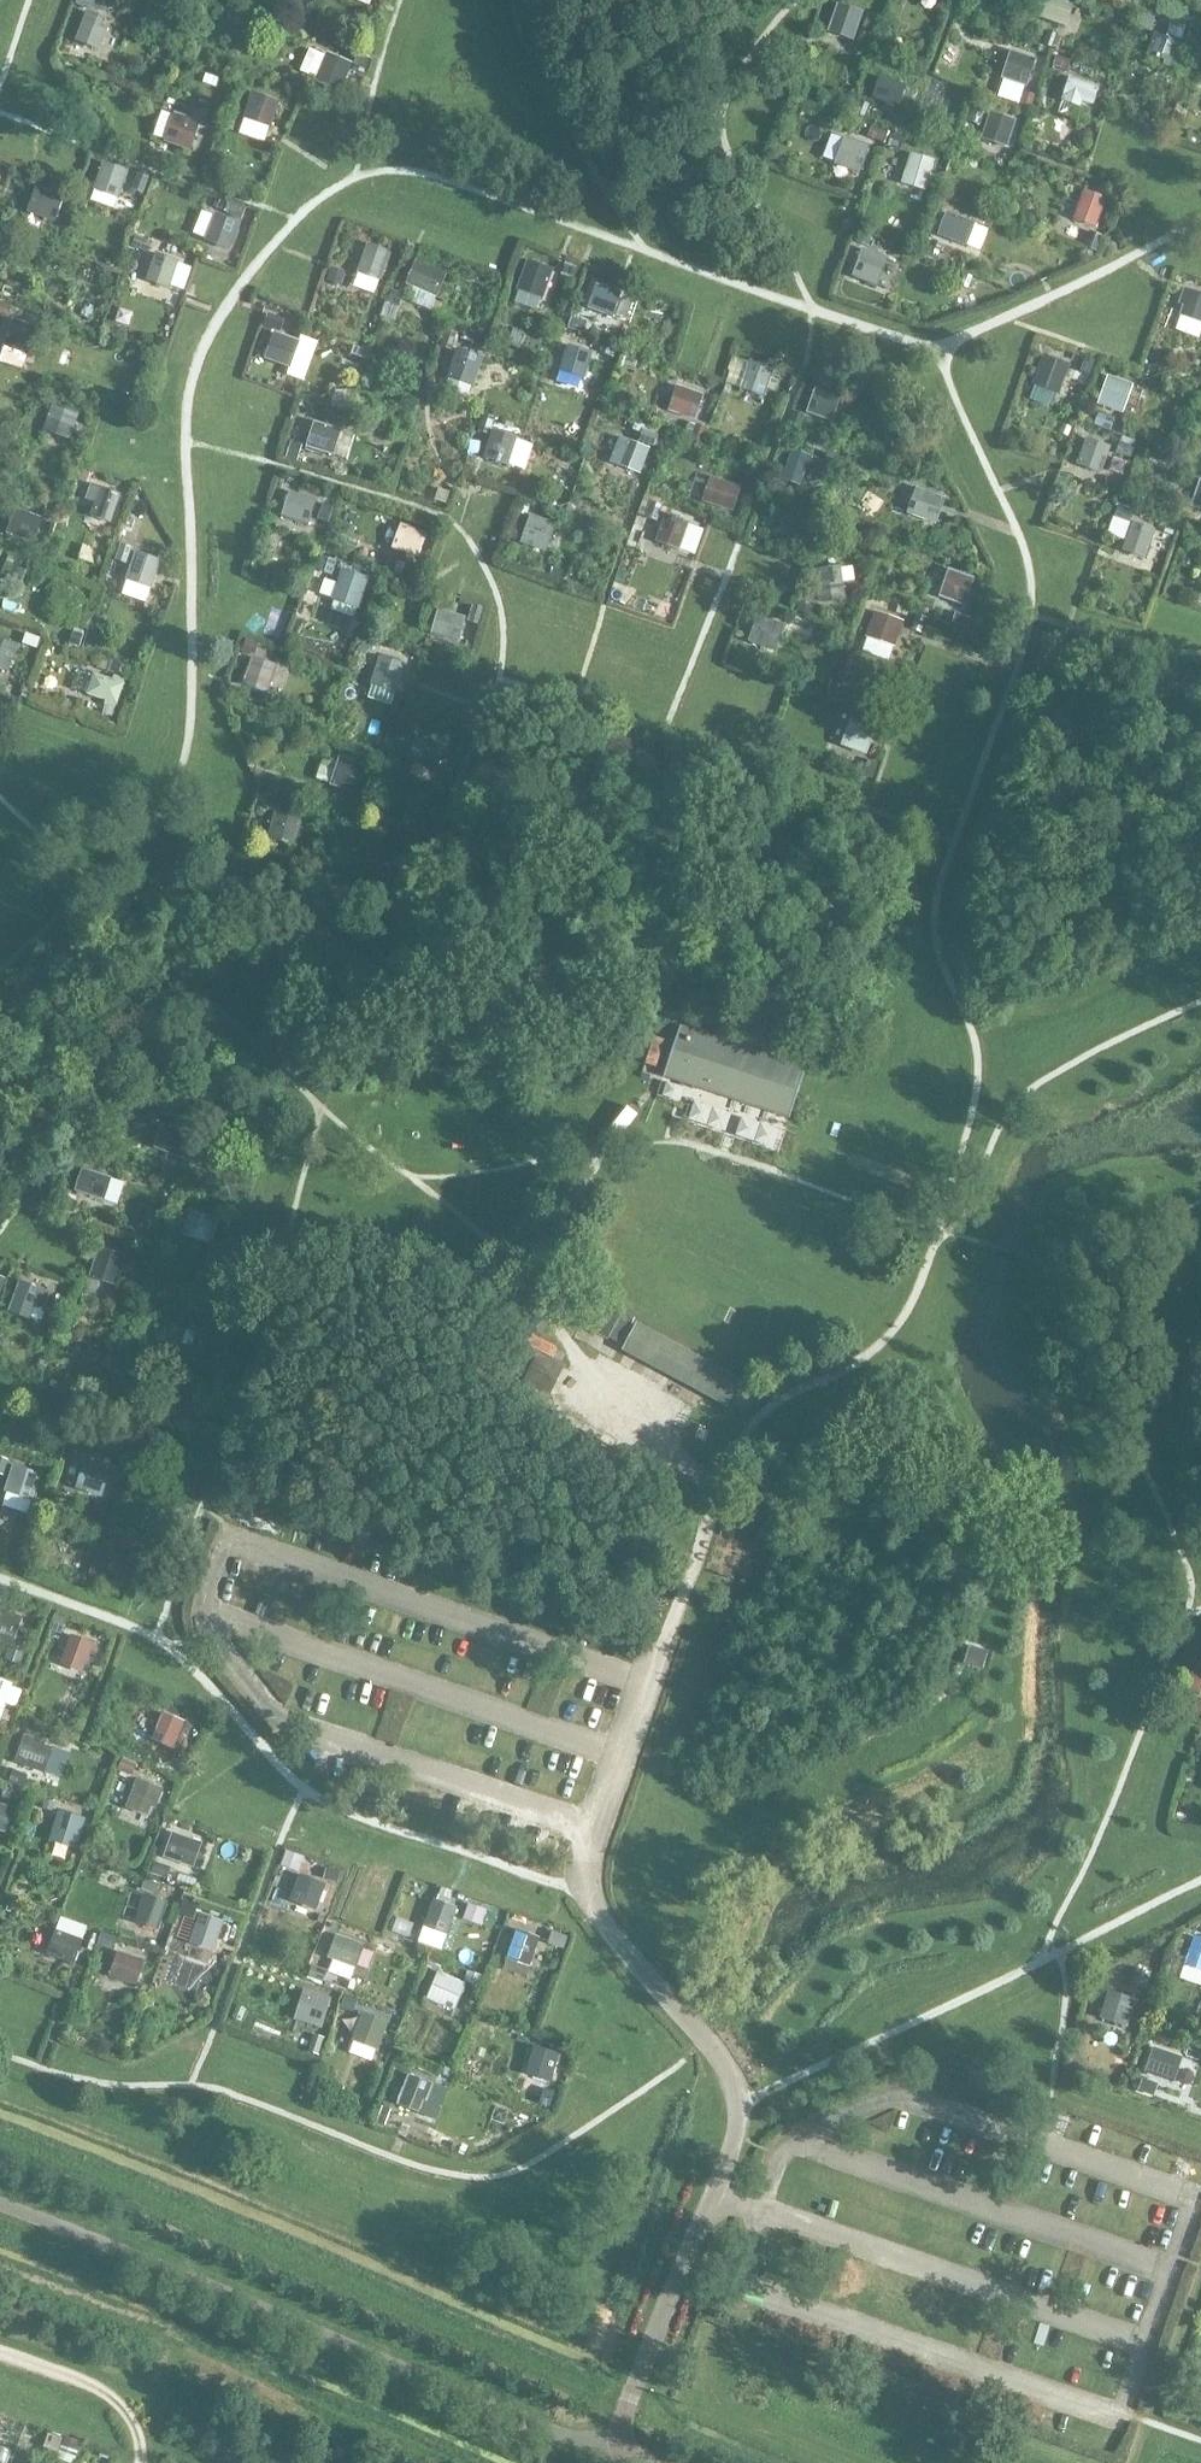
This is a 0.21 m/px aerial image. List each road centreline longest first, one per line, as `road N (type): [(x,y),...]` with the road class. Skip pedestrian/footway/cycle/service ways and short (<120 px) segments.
road 1 (unclassified): [(626,2462),(611,2457),(747,2105),(584,1894),(619,1759),(707,1518),(701,1492),(561,1330)]

